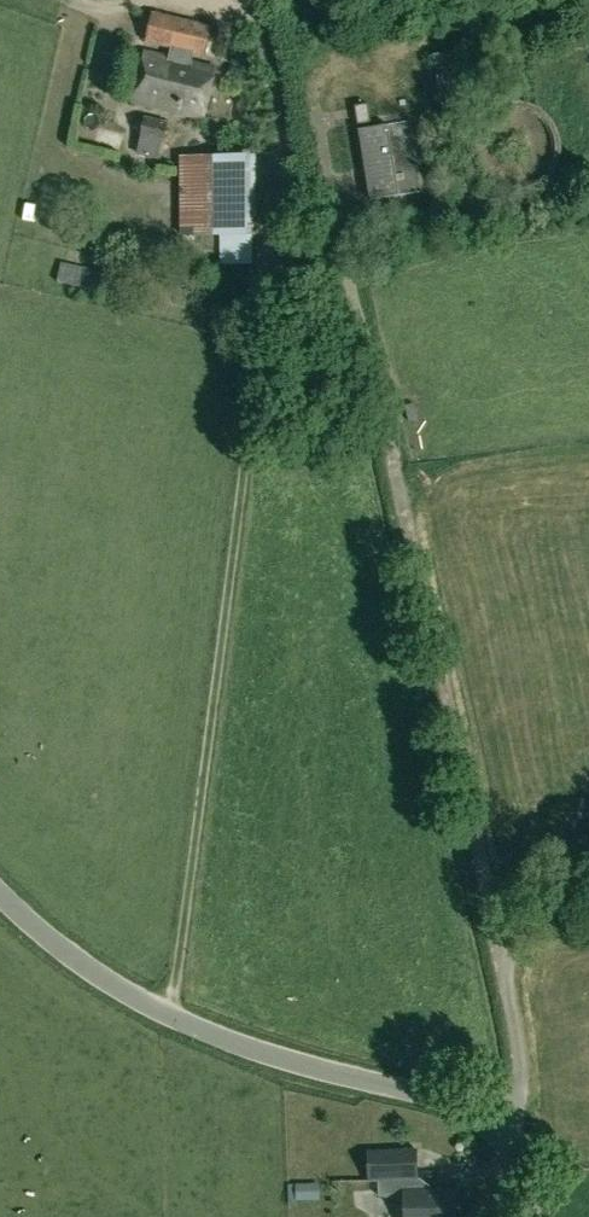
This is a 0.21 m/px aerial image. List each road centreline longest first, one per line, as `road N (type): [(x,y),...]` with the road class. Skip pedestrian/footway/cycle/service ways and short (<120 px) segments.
road 1 (track): [(173,1018),(259,374),(275,126),(208,0)]
road 2 (unclassified): [(0,889),(85,966),(173,1018),(330,1073),(457,1100),(512,1129),(535,1216)]

